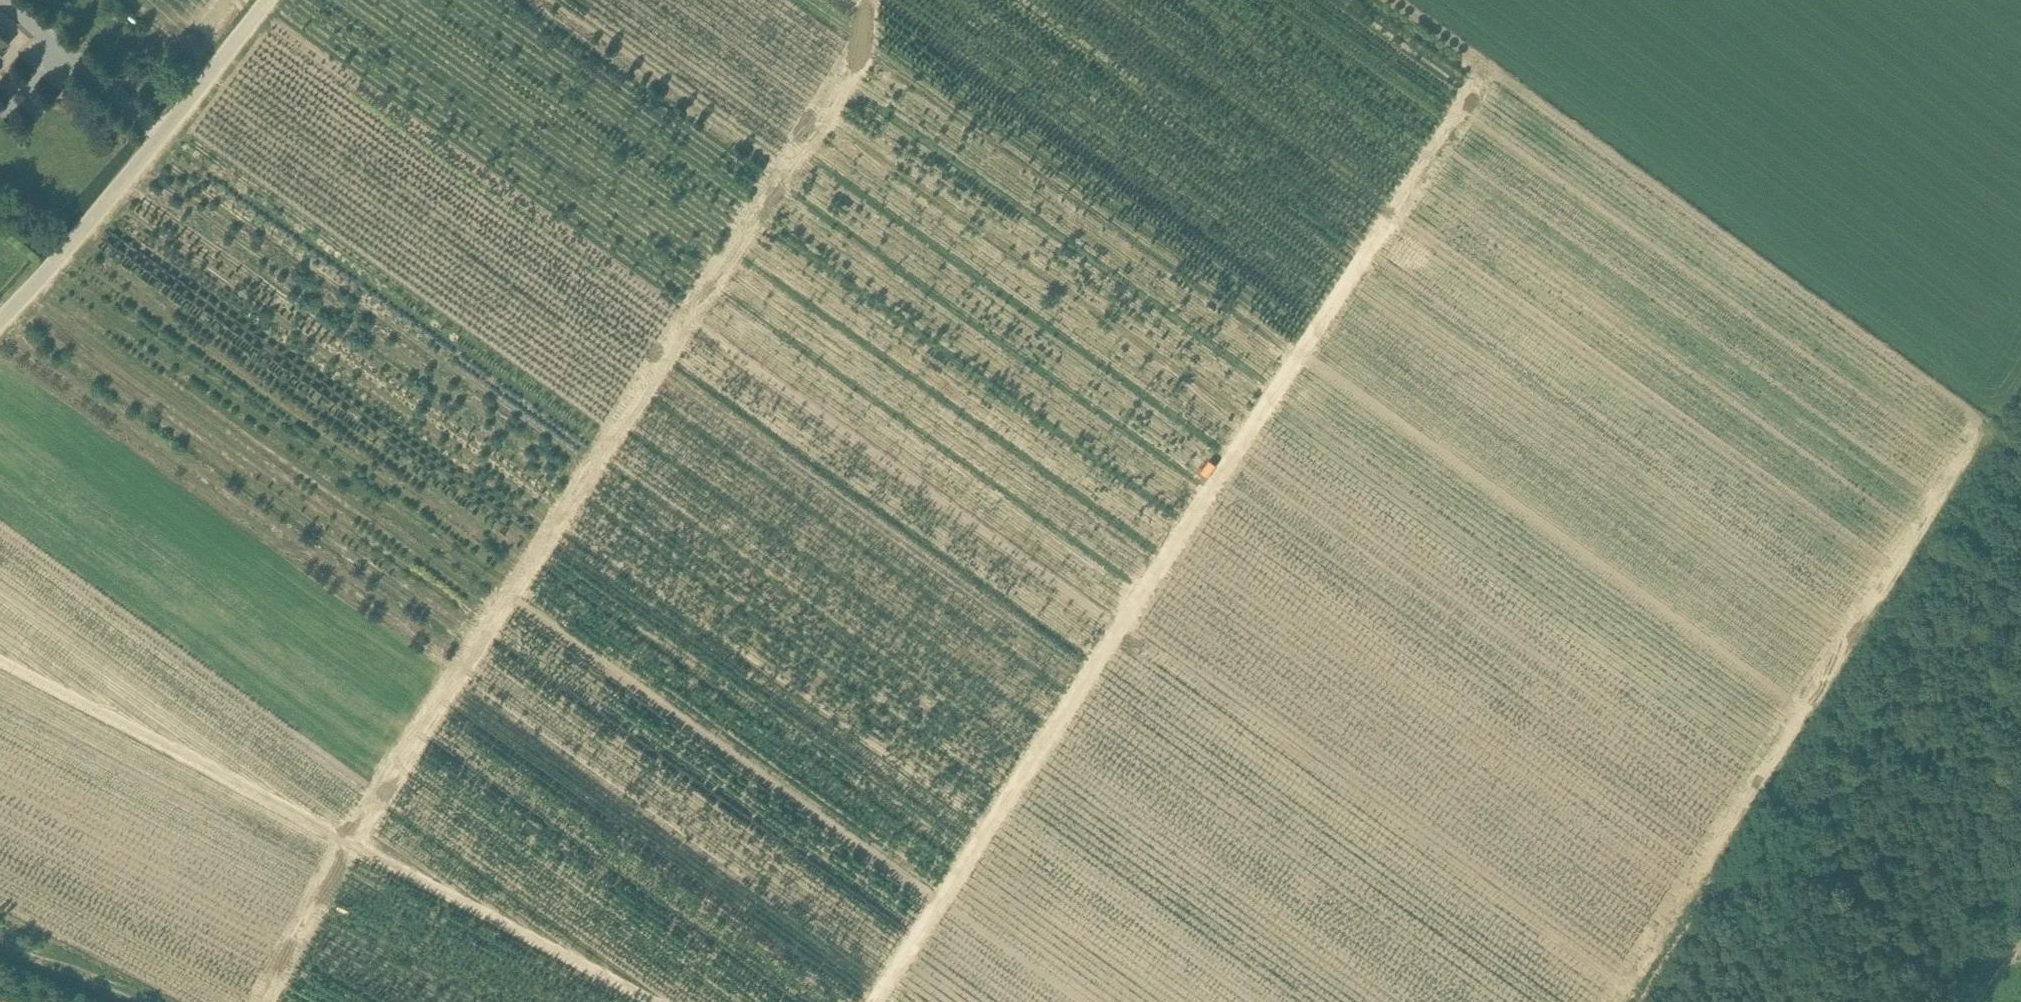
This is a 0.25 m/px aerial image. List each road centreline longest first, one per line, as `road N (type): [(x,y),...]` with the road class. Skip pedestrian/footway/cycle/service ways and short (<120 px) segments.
road 1 (unclassified): [(0,336),(284,0)]

